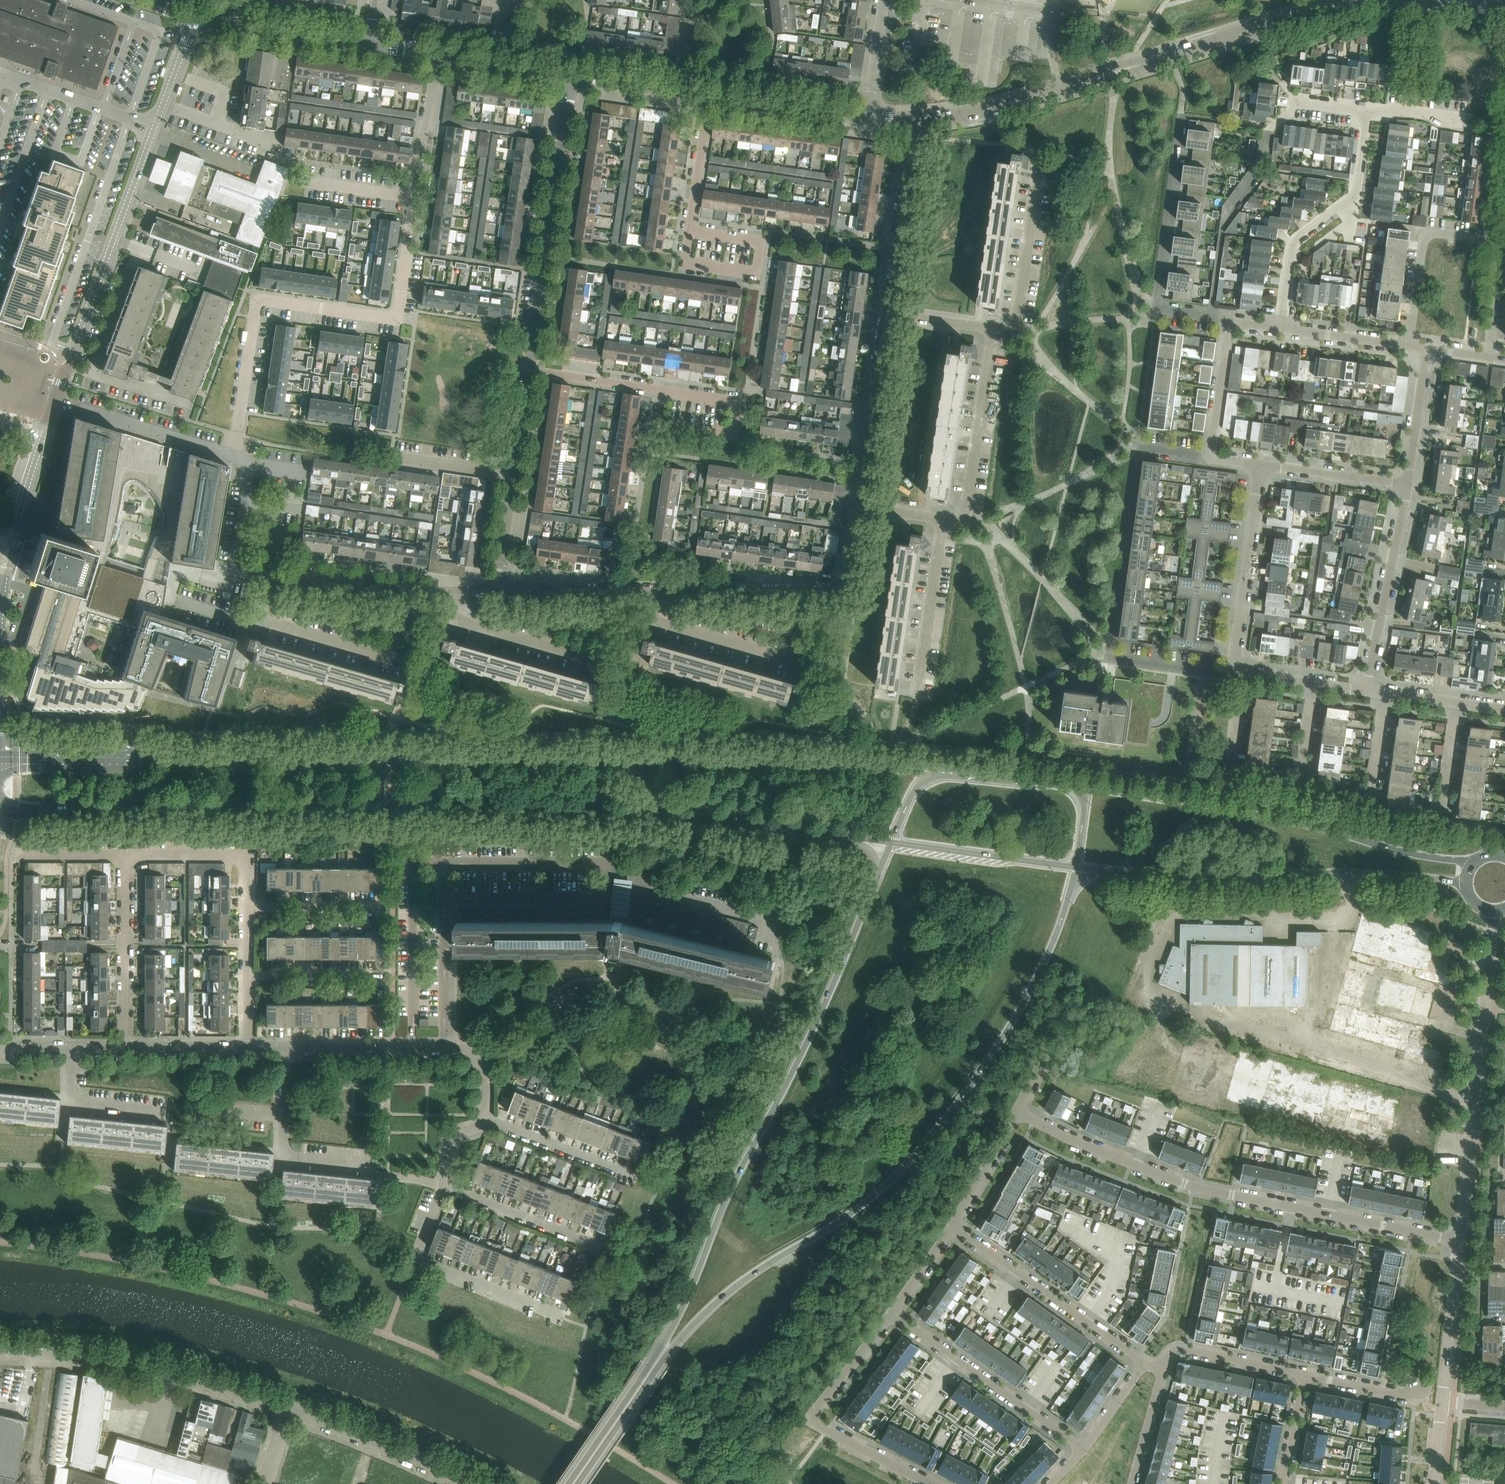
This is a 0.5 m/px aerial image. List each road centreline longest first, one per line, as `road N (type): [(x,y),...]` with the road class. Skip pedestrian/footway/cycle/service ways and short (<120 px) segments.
road 1 (tertiary): [(932,768),(0,756)]
road 2 (tertiary): [(0,812),(658,817),(890,843)]
road 3 (tertiary): [(656,1365),(749,1277),(855,1210),(922,1148),(1019,1010),(1079,868)]
road 4 (tertiary): [(890,843),(836,980),(656,1365)]
road 5 (residential): [(1279,328),(1290,245),(1340,208),(1352,210),(1366,110),(1292,101),(1289,114),(1265,133),(1260,164),(1224,214)]
road 6 (residential): [(1018,1113),(1194,1187),(1461,1243)]
road 7 (unclassified): [(1350,0),(1003,107),(920,118)]
road 8 (residential): [(415,198),(394,317),(258,302),(231,455)]
road 9 (residential): [(1211,455),(1137,447),(1108,656),(1233,673)]
road 10 (residential): [(55,397),(191,17)]
road 11 (tertiary): [(1474,863),(1087,785)]
road 12 (tertiary): [(1079,868),(1466,882)]
road 13 (unclassified): [(528,371),(573,76)]
road 14 (unclassified): [(287,1409),(174,1375),(0,1351)]
road 15 (residential): [(1230,325),(1156,309),(1180,110)]
road 16 (residential): [(891,1313),(815,1418),(929,1483)]
road 17 (unclassified): [(670,595),(841,593),(859,507)]
road 18 (residential): [(1461,1243),(1485,1003)]
road 19 (residential): [(951,1227),(1146,1364)]
road 20 (residential): [(1085,1448),(891,1313)]
road 21 (residential): [(558,1316),(415,1259),(444,1186)]
road 22 (unclassified): [(444,865),(416,865),(413,1049)]
road 23 (residential): [(1366,690),(1408,484)]
road 24 (residential): [(1233,673),(1262,465)]
road 25 (residential): [(1504,256),(1499,241),(1427,235),(1410,346)]
road 26 (unclassified): [(889,313),(920,118)]
road 27 (residential): [(124,1052),(125,855)]
road 28 (unclassified): [(859,507),(889,313)]
road 29 (unclassified): [(465,1483),(287,1409)]
road 30 (unclassified): [(963,519),(994,329)]
road 31 (residential): [(369,1173),(301,1164),(286,1154),(283,1050)]
road 32 (tertiary): [(890,843),(1079,868)]
road 33 (residential): [(1,579),(55,397)]
road 34 (residential): [(444,898),(602,897),(605,866)]
road 35 (residential): [(605,866),(635,869),(653,889),(779,920)]
road 36 (residential): [(231,455),(55,397)]
road 37 (residential): [(688,228),(763,240),(758,272),(684,256)]
road 38 (unclassified): [(994,329),(1016,320),(1040,162)]
road 39 (unclassified): [(604,664),(469,627),(457,618),(452,595)]
road 40 (unclassified): [(495,595),(670,595)]
road 41 (unclassified): [(917,693),(943,520)]
road 42 (residential): [(268,587),(234,570),(252,462),(231,455)]
road 43 (residential): [(249,905),(249,865),(241,855),(125,855)]
road 44 (unclassified): [(803,669),(681,633),(670,595)]
road 45 (residential): [(444,1186),(597,1244)]
road 46 (residential): [(636,1176),(484,1120)]
road 47 (residential): [(868,120),(708,96)]
road 48 (residential): [(1442,1403),(1461,1243)]
road 49 (residential): [(605,866),(444,865)]
road 50 (residential): [(1306,1375),(1186,1348),(1174,1349),(1157,1367)]
road 51 (unclassified): [(663,391),(657,426),(733,437),(738,402),(726,401)]
road 52 (unclassified): [(410,666),(258,623)]
road 53 (tertiary): [(1087,785),(932,768)]
road 54 (unclassified): [(422,596),(328,598),(268,587)]
road 55 (unclassified): [(446,1049),(444,898)]
road 56 (residential): [(1408,484),(1262,465)]
road 57 (tertiary): [(573,1483),(656,1365)]
road 58 (residential): [(415,198),(435,56)]
road 59 (residential): [(161,1112),(70,1101),(70,1052)]
road 60 (residential): [(1408,484),(1427,348)]
road 61 (unclassified): [(663,391),(528,371)]
road 62 (residential): [(688,228),(708,96)]
road 63 (residential): [(1018,1113),(951,1227)]
road 64 (residential): [(1279,328),(1410,346)]
road 65 (residential): [(1211,455),(1230,325)]
road 66 (residential): [(368,45),(239,24)]
road 67 (unclassified): [(283,1050),(413,1049)]
road 68 (residential): [(249,974),(378,973)]
road 69 (residential): [(249,905),(378,905)]
road 70 (unclassified): [(124,1052),(249,1050)]
road 71 (unclassified): [(495,595),(513,472)]
road 72 (residential): [(513,472),(391,455)]
road 73 (residential): [(868,120),(886,0)]
road 74 (residential): [(1132,1483),(1157,1367)]

